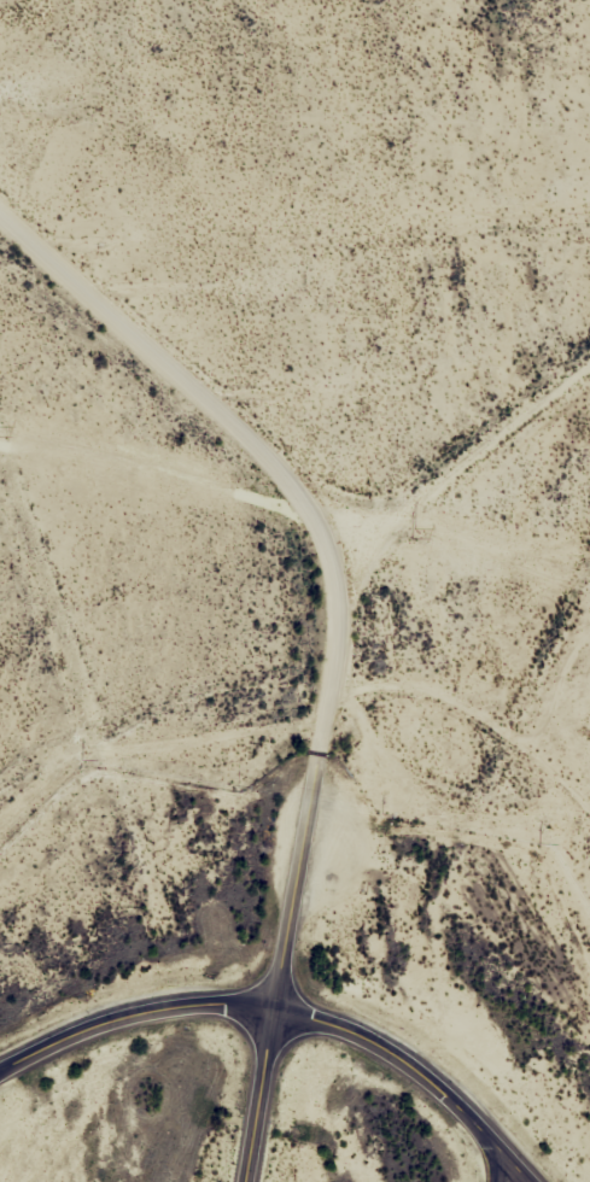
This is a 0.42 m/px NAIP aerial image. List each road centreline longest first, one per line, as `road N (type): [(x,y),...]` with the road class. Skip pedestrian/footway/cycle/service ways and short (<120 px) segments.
road 1 (residential): [(270,1003),(343,707),(347,618),(338,533),(224,410),(0,215)]
road 2 (tertiary): [(536,1181),(422,1069),(337,1020),(270,1003),(228,999),(171,1007),(0,1073)]
road 3 (track): [(589,413),(338,533)]
road 4 (tertiary): [(243,1181),(270,1003)]

